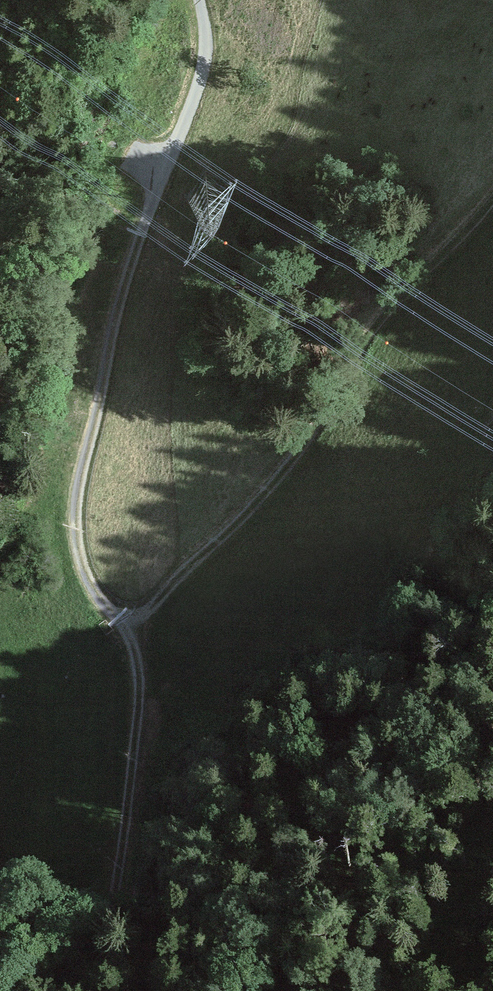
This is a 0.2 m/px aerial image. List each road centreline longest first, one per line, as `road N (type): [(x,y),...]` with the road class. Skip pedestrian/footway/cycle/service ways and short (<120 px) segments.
road 1 (track): [(201,0),(210,34),(199,96),(128,280),(81,496),(93,584),(123,629)]
road 2 (track): [(123,629),(175,626),(281,575),(320,481),(453,252),(492,201)]

